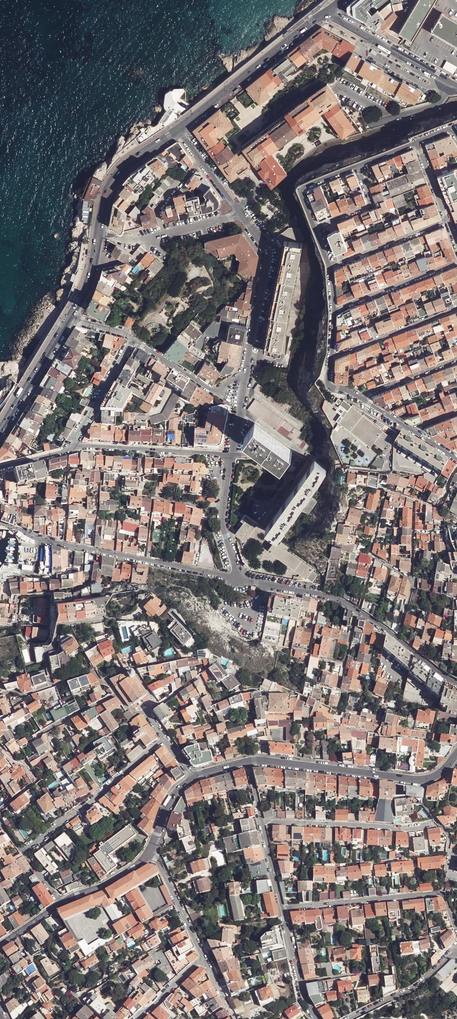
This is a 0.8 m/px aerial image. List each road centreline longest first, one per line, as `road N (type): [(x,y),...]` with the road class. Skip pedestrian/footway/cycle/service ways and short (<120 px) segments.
road 1 (residential): [(237,211),(312,144),(432,108),(451,82)]
road 2 (residential): [(241,580),(43,541),(0,523)]
road 3 (tertiary): [(246,761),(421,781),(456,752)]
road 4 (residential): [(281,911),(442,894),(456,929)]
road 5 (secondary): [(178,129),(326,11)]
road 6 (residential): [(21,852),(164,739)]
road 7 (residential): [(260,821),(405,829),(437,823)]
road 8 (residential): [(246,370),(268,256),(237,211)]
road 9 (residential): [(74,448),(233,455)]
road 10 (secondary): [(326,11),(451,82)]
road 11 (residential): [(456,307),(331,357)]
road 12 (residential): [(246,370),(213,391),(133,339)]
road 13 (secondary): [(100,229),(118,173),(178,129)]
road 14 (secondary): [(0,431),(69,319)]
road 15 (residential): [(347,1018),(417,988),(456,949)]
road 16 (residential): [(334,309),(456,262)]
road 17 (residential): [(241,580),(223,522),(233,455)]
road 18 (residential): [(158,705),(200,677),(213,703),(259,690)]
road 19 (residential): [(448,221),(331,265)]
road 20 (residential): [(133,339),(74,448)]
road 21 (residential): [(241,580),(338,599),(357,611)]
road 22 (residential): [(203,958),(152,849)]

